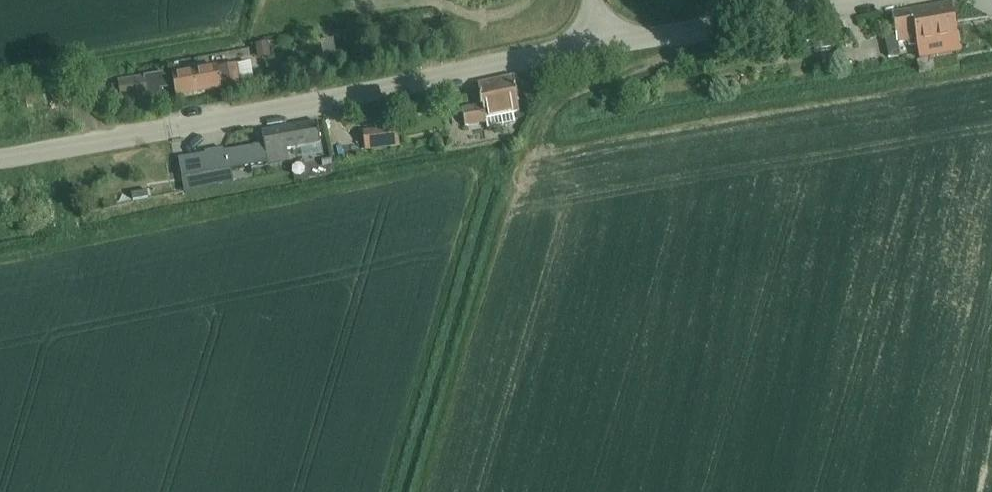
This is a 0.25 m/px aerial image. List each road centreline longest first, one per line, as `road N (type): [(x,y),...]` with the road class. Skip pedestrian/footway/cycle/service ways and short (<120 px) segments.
road 1 (unclassified): [(0,161),(594,47)]
road 2 (unclassified): [(594,47),(866,0)]

